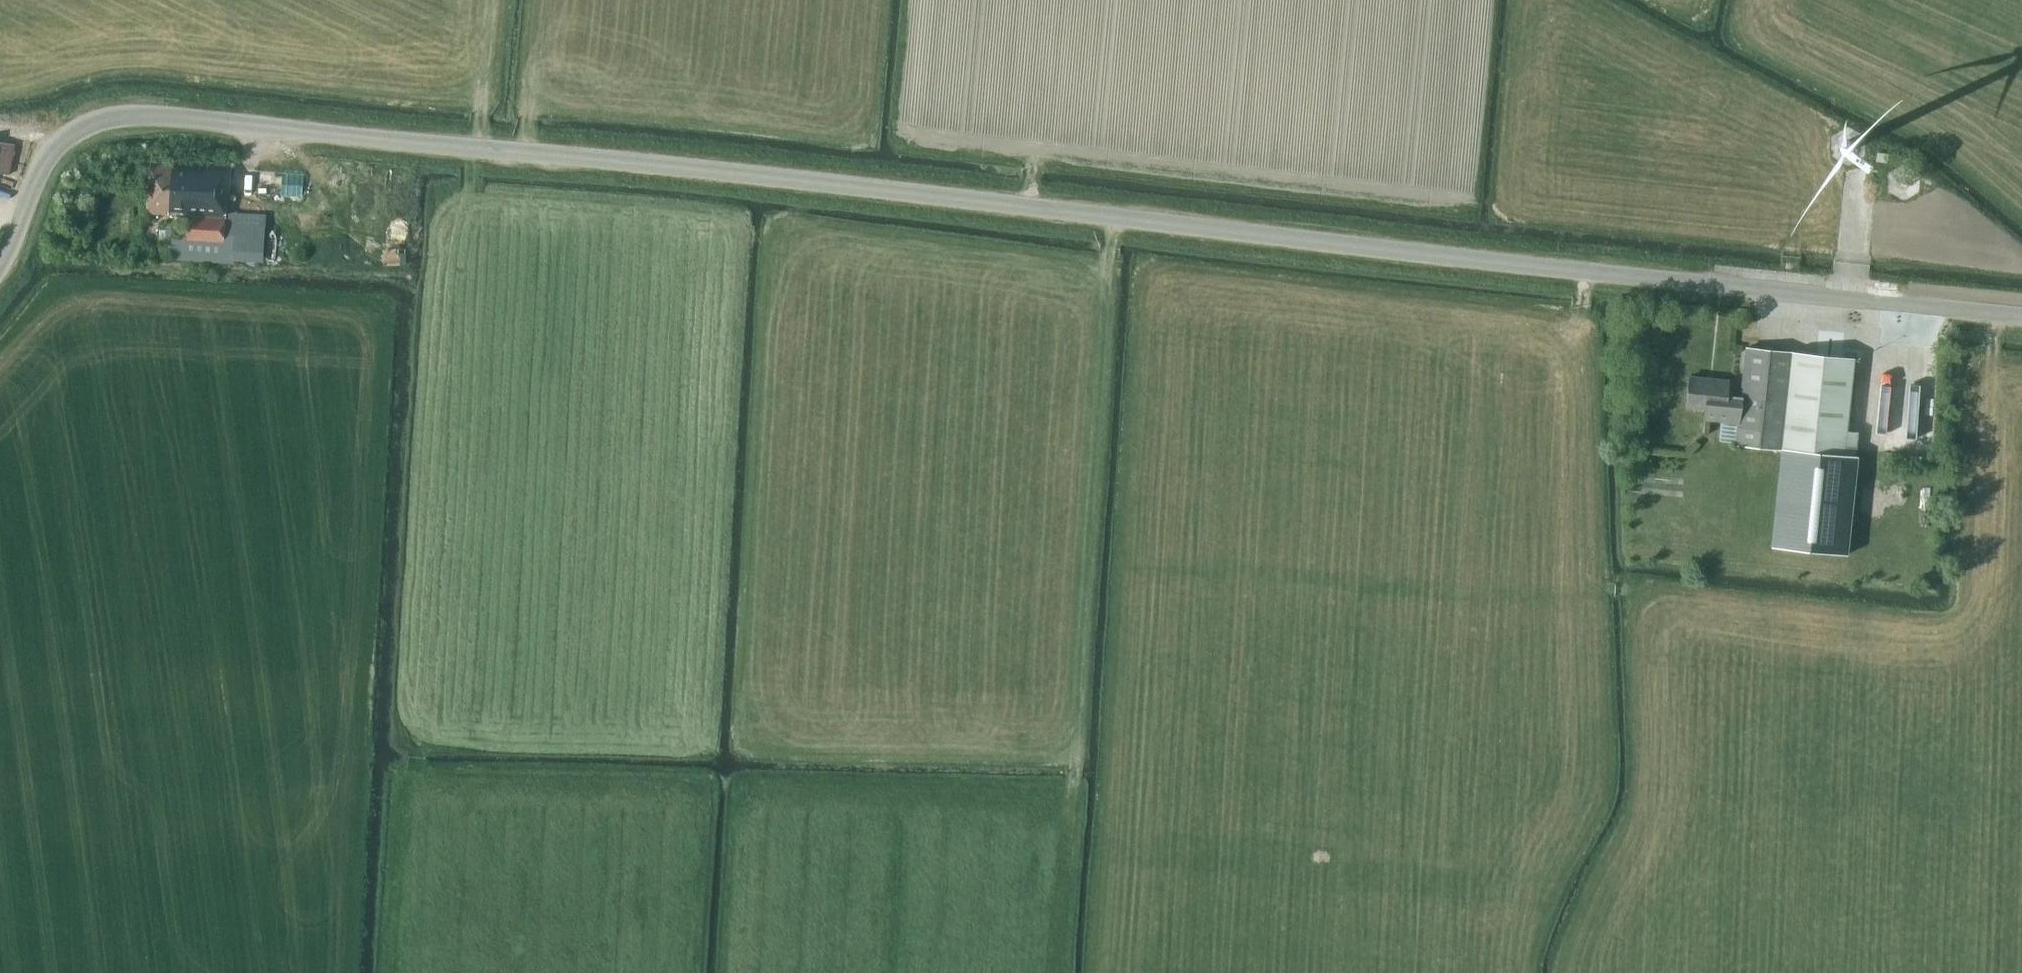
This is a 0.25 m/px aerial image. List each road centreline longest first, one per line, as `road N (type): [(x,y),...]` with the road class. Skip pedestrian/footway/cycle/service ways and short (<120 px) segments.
road 1 (unclassified): [(2021,314),(156,118),(100,121),(54,148),(0,264)]

